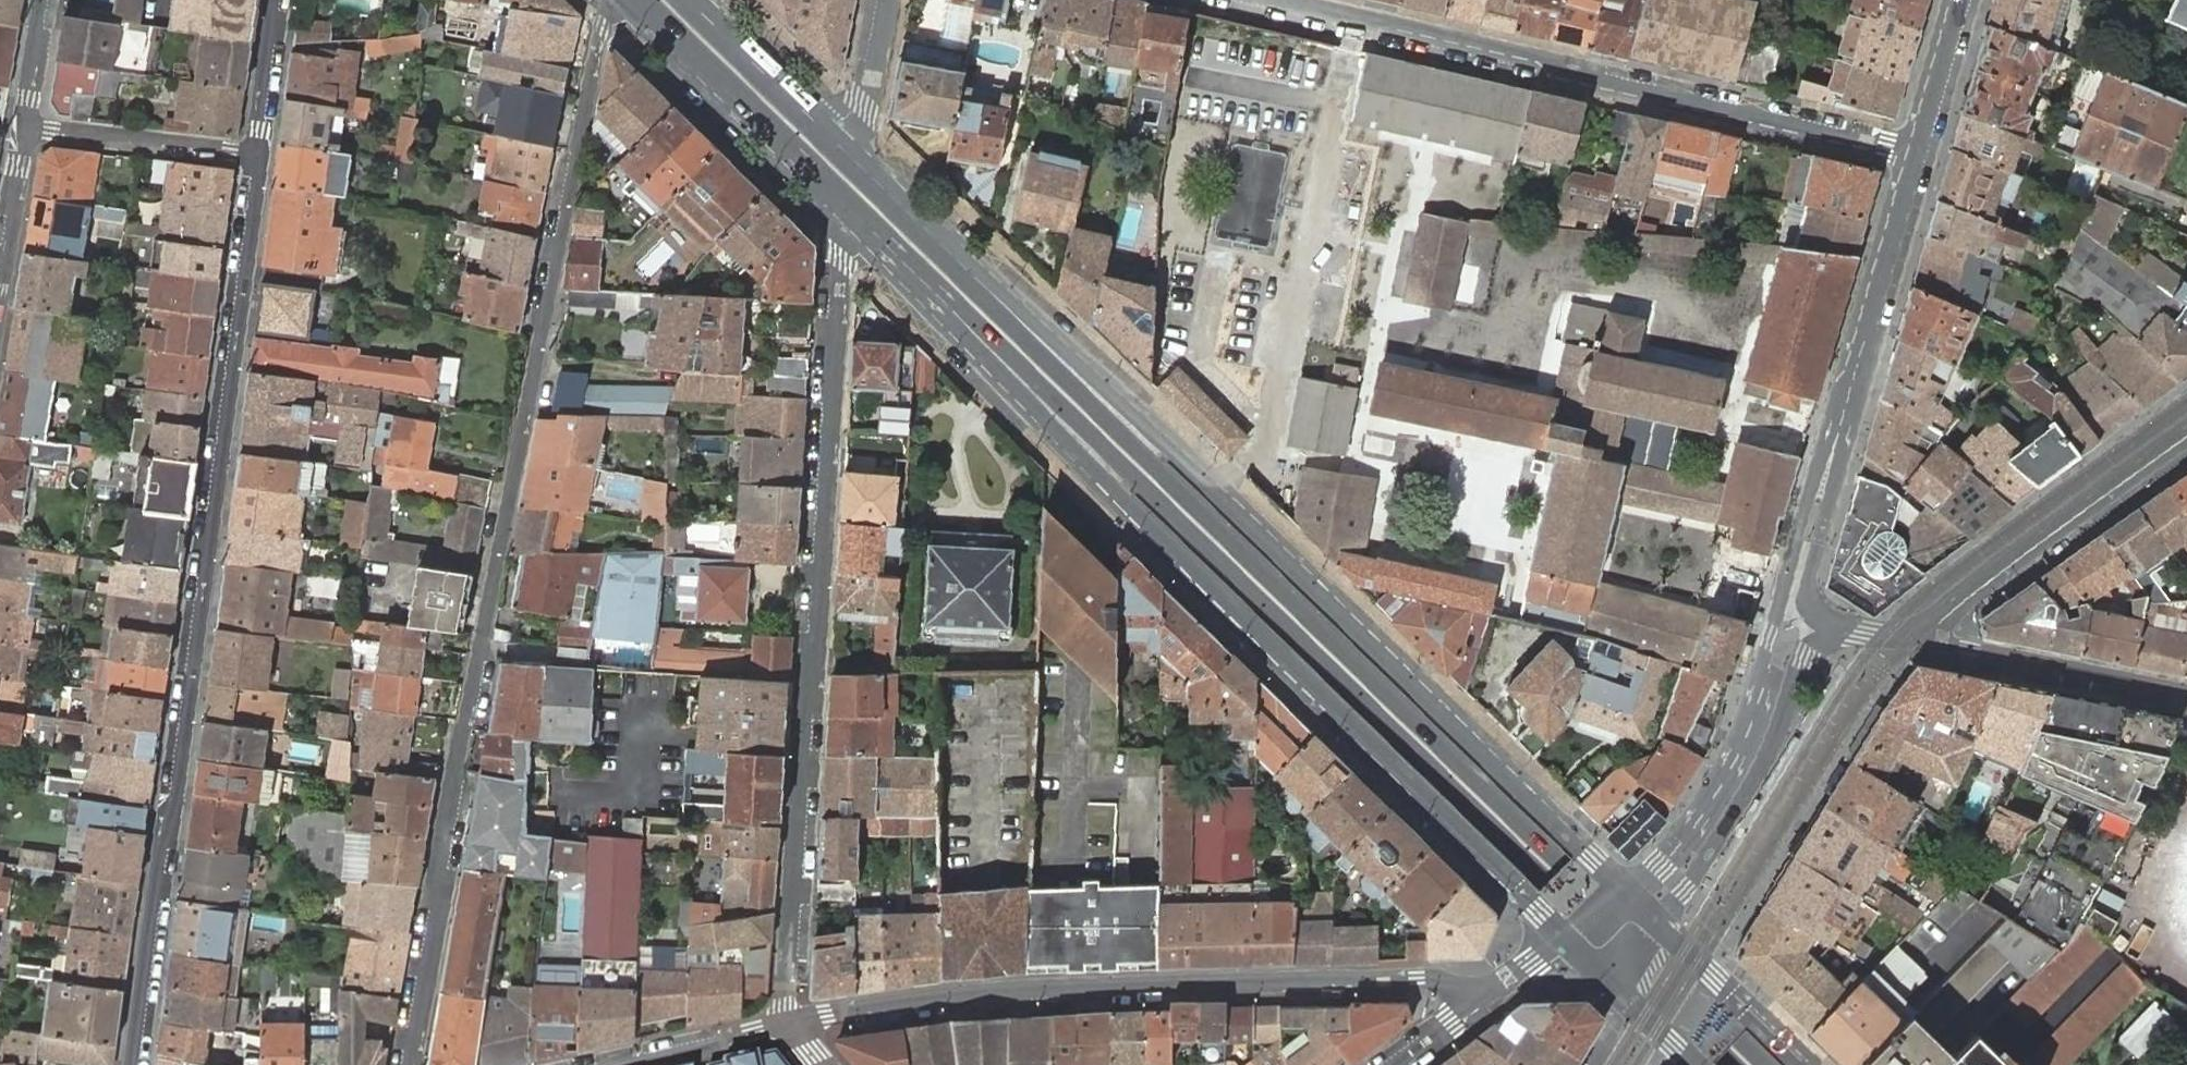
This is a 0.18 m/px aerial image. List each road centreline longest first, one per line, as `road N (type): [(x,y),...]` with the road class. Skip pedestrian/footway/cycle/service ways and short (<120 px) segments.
road 1 (primary): [(1763,1064),(1154,465),(979,279)]
road 2 (primary): [(955,311),(1141,479),(1735,1064)]
road 3 (residential): [(606,0),(508,483),(407,1064)]
road 4 (residential): [(130,1064),(161,849),(177,793),(262,158)]
road 5 (secondary): [(1628,890),(1175,443),(979,279)]
road 6 (secondary): [(955,311),(1120,500),(1561,939)]
road 7 (residential): [(836,197),(784,1005),(792,1025)]
road 8 (residential): [(1489,994),(1432,980),(1200,982),(1027,993),(826,1014),(792,1025)]
road 9 (residential): [(1914,155),(1257,0)]
road 10 (tertiary): [(1852,375),(1795,539),(1737,757),(1692,830),(1628,890)]
road 11 (tertiary): [(1914,639),(1954,598),(2186,430)]
road 12 (tertiary): [(1657,919),(1739,808),(1777,738),(1805,659),(1833,629)]
road 13 (primary): [(634,0),(836,197)]
road 14 (residential): [(1914,639),(2186,693)]
road 15 (unclassified): [(1852,375),(1845,451),(1807,589),(1808,603),(1833,629)]
road 16 (residential): [(262,158),(28,125)]
road 17 (tertiary): [(1914,155),(1852,375)]
road 18 (primary): [(979,279),(829,134)]
road 19 (secondary): [(1807,1064),(1657,919)]
road 20 (primary): [(829,134),(691,0)]
road 21 (residential): [(792,1025),(623,1064)]
road 22 (primary): [(836,197),(955,311)]
road 23 (residential): [(28,125),(0,286)]
road 24 (tertiary): [(1958,0),(1914,155)]
road 25 (residential): [(262,158),(274,0)]
road 26 (residential): [(886,0),(867,95),(829,134)]
road 27 (residential): [(41,0),(28,125)]

